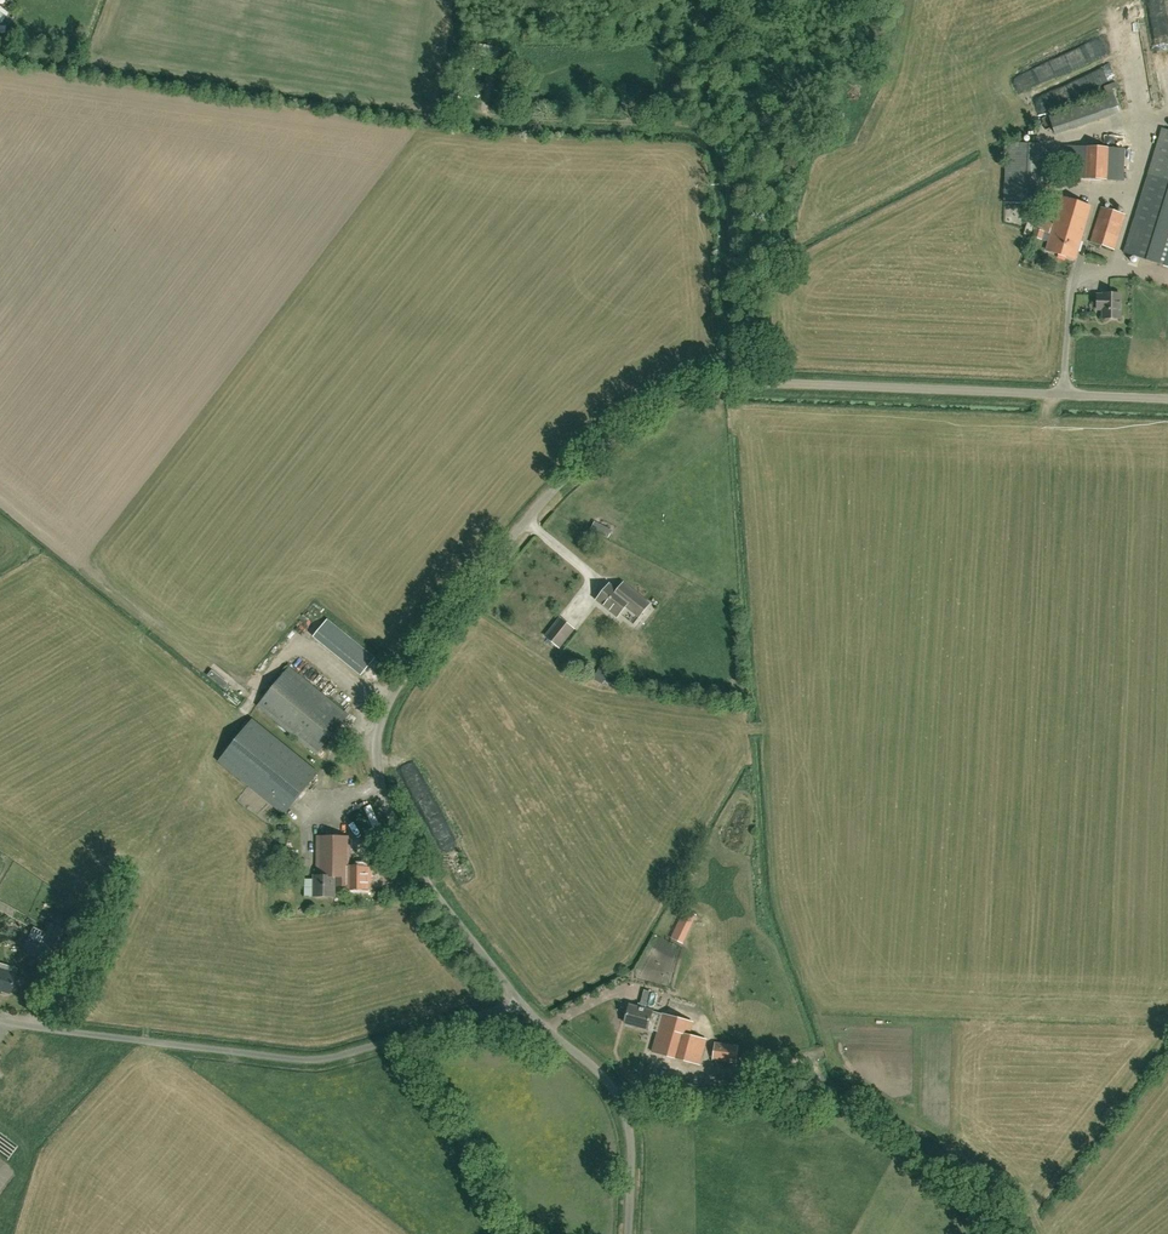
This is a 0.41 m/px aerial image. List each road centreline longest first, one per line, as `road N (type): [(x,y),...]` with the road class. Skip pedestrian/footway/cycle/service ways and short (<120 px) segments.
road 1 (unclassified): [(522,1003),(412,858),(380,784),(377,735),(417,660),(556,486),(653,408),(706,384),(1167,398)]
road 2 (unclassified): [(0,1019),(308,1061),(522,1003)]
road 3 (track): [(479,116),(691,125),(717,144),(730,187),(741,382)]
road 4 (unclassified): [(619,1233),(623,1110),(607,1078),(522,1003)]

